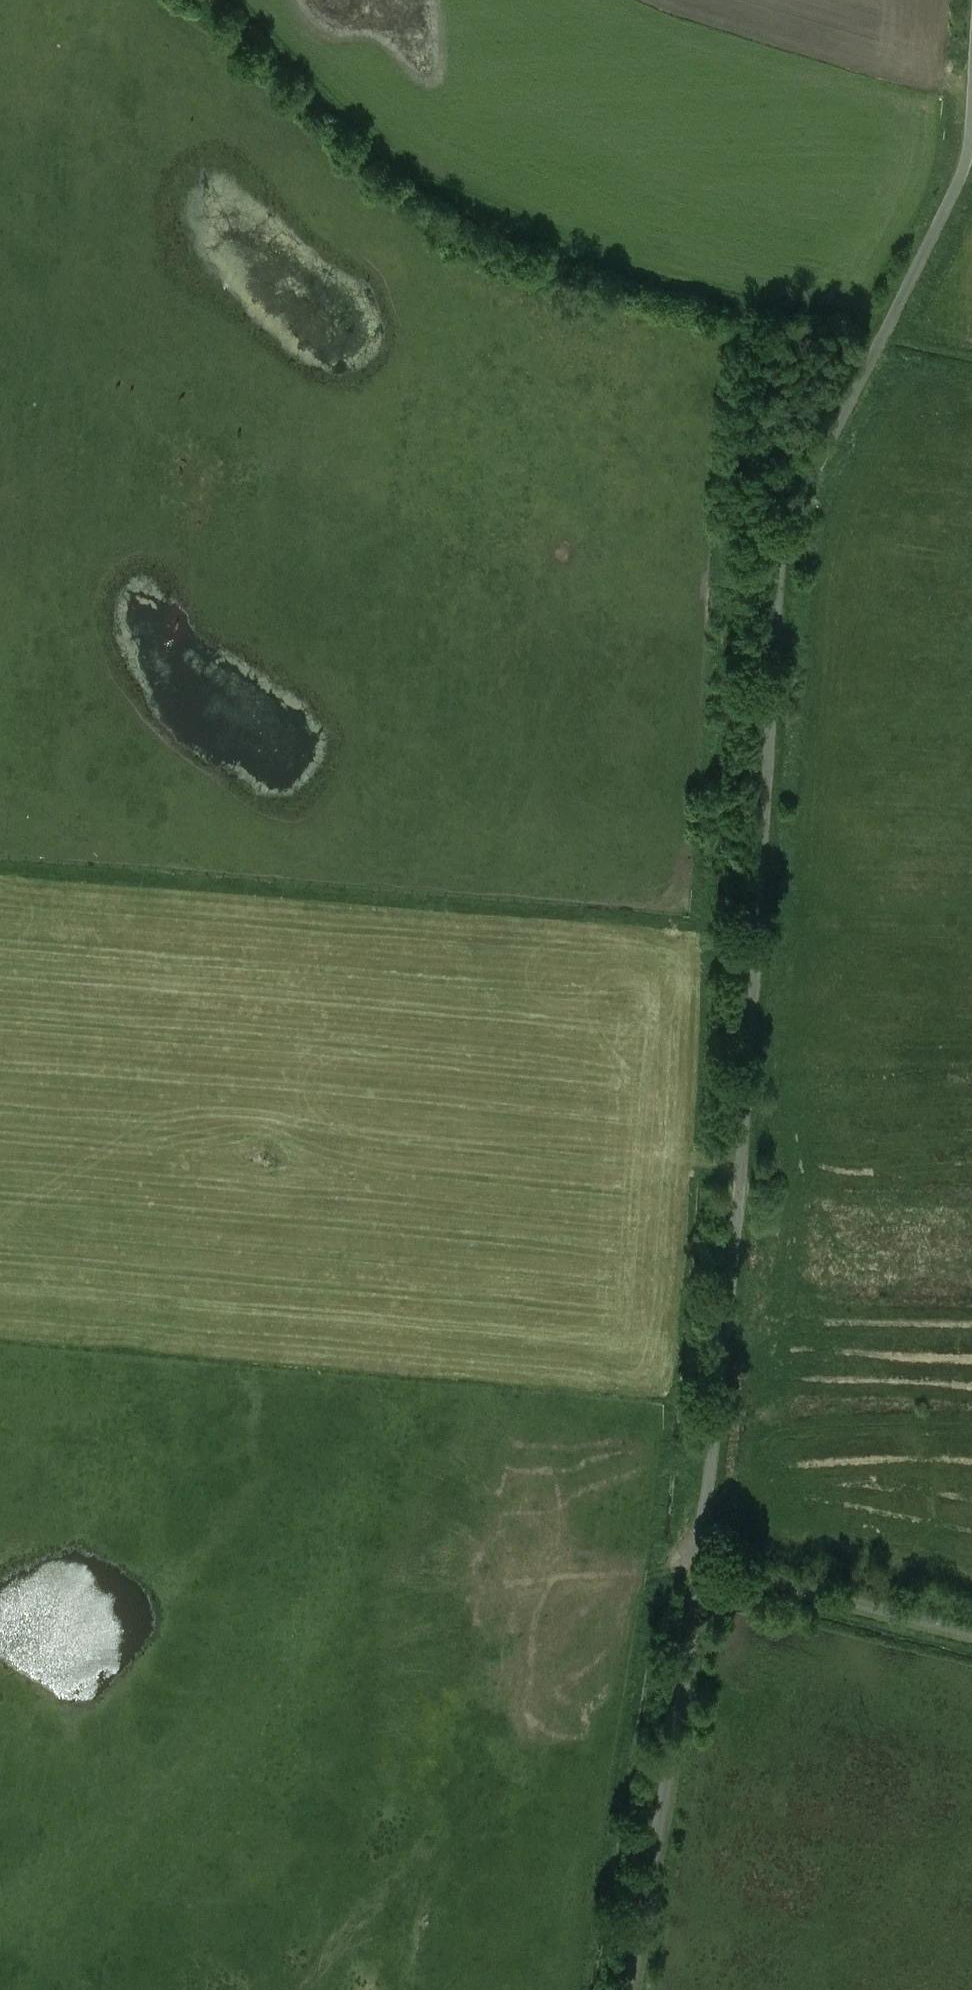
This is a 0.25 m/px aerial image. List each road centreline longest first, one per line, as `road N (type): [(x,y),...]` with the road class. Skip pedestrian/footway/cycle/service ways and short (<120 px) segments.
road 1 (unclassified): [(971,112),(963,171),(794,518),(780,570),(727,1342),(702,1564)]
road 2 (unclassified): [(702,1564),(631,1989)]
road 3 (unclassified): [(702,1564),(971,1633)]

